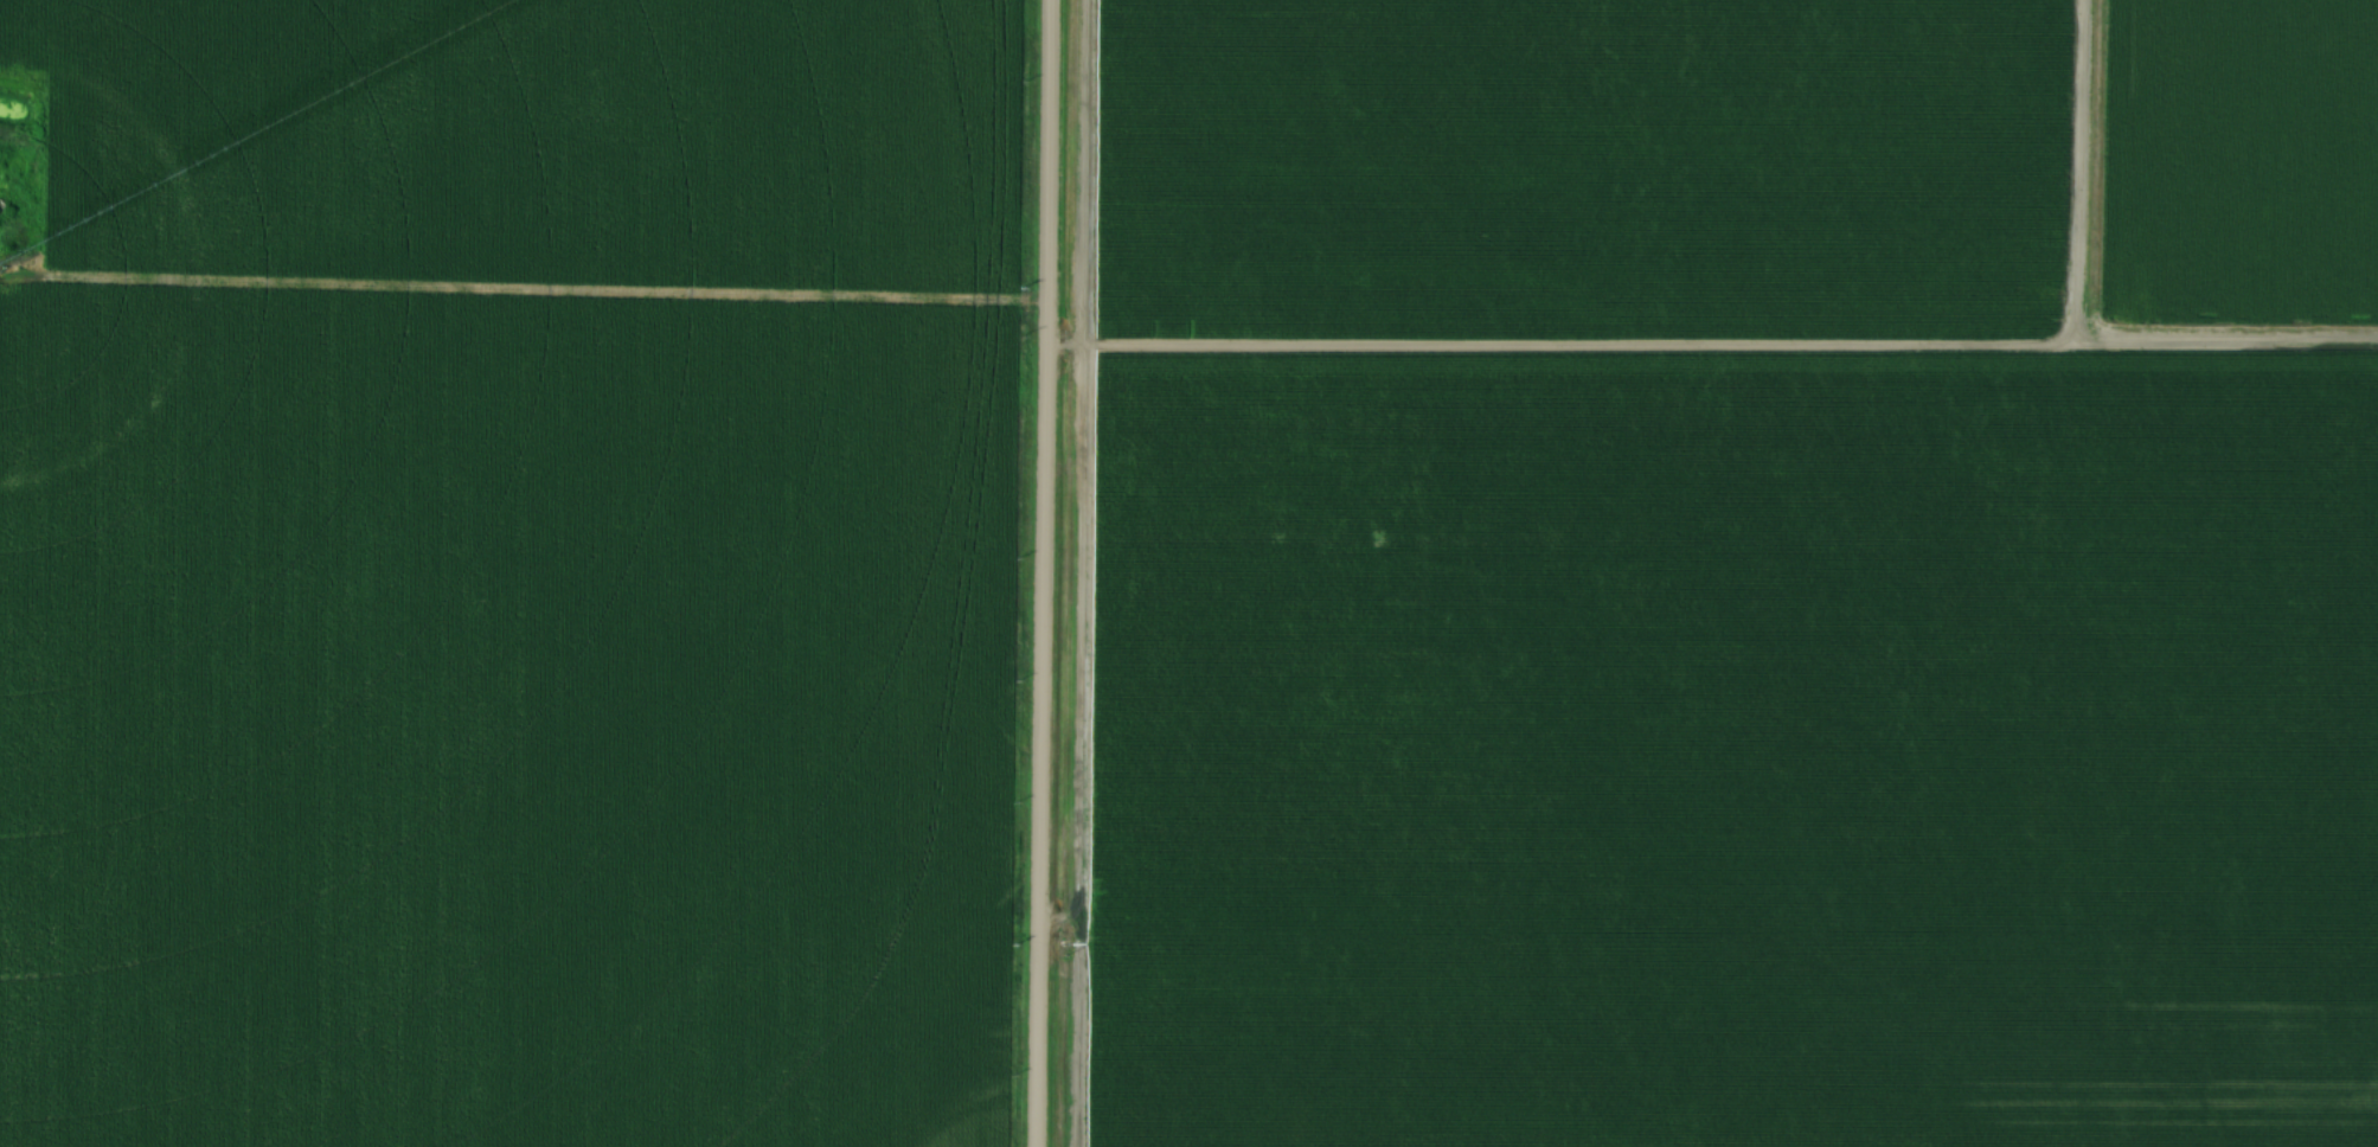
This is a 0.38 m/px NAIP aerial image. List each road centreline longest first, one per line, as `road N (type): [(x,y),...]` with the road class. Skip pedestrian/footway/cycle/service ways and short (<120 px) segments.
road 1 (residential): [(1039,1146),(1049,0)]

